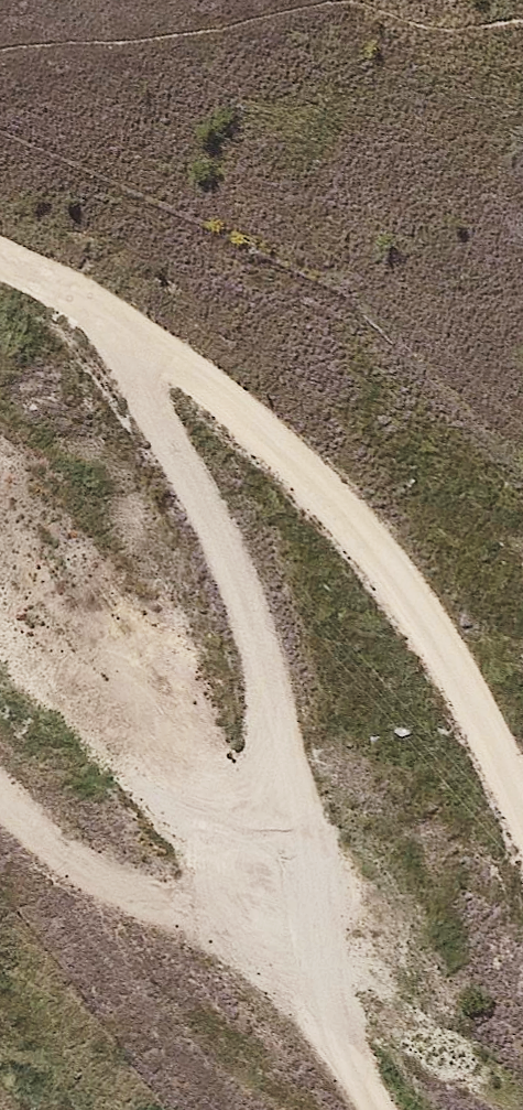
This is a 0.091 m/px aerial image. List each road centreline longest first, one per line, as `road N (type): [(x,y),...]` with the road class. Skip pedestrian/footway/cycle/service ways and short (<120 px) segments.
road 1 (track): [(104,315),(228,562),(259,652),(326,1011),(374,1109)]
road 2 (unclassified): [(0,255),(179,361),(281,447),(368,542),(453,665),(522,807)]
road 3 (track): [(0,797),(106,883),(225,933),(321,988)]

